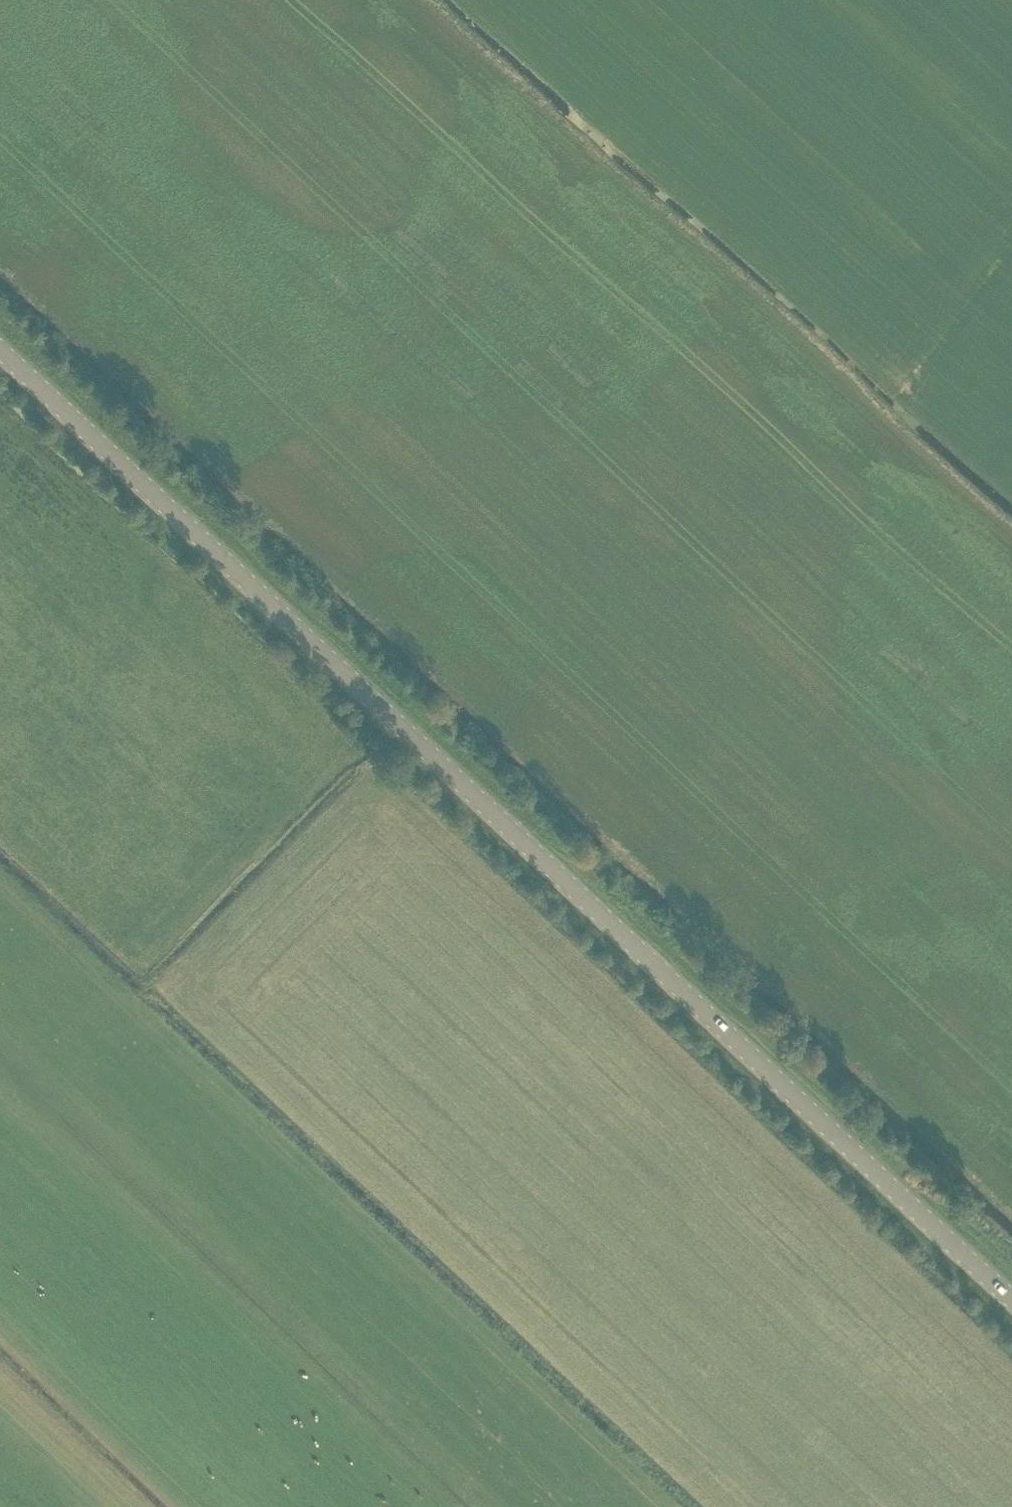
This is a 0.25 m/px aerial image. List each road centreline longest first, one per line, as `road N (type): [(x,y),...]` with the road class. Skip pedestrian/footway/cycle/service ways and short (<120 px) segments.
road 1 (tertiary): [(1011,1303),(0,354)]

